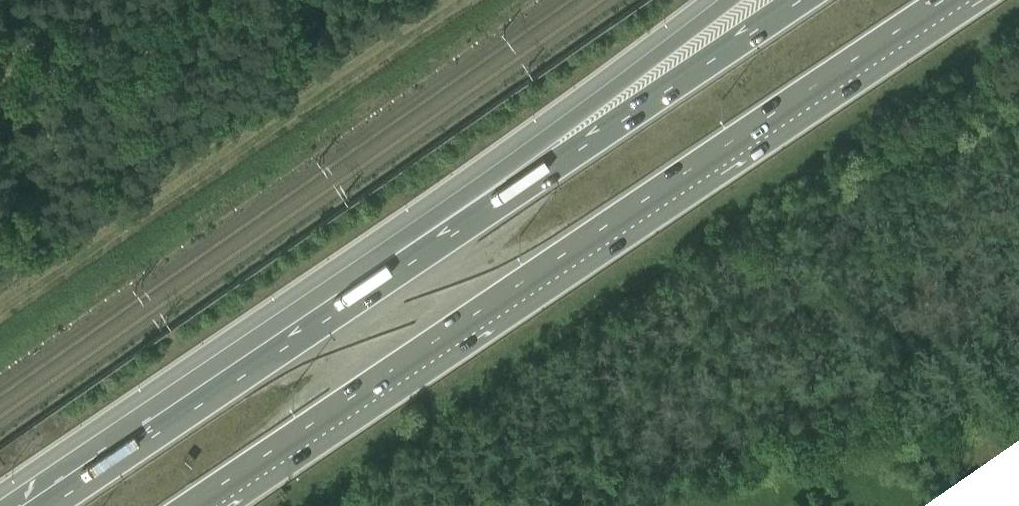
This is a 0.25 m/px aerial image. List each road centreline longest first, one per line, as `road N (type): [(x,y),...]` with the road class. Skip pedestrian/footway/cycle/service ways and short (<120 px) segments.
road 1 (motorway): [(194,505),(944,0)]
road 2 (motorway): [(540,173),(47,505)]
road 3 (track): [(456,0),(0,309)]
road 4 (motorway): [(797,0),(540,173)]
road 5 (motorway): [(729,0),(573,123),(540,173)]

